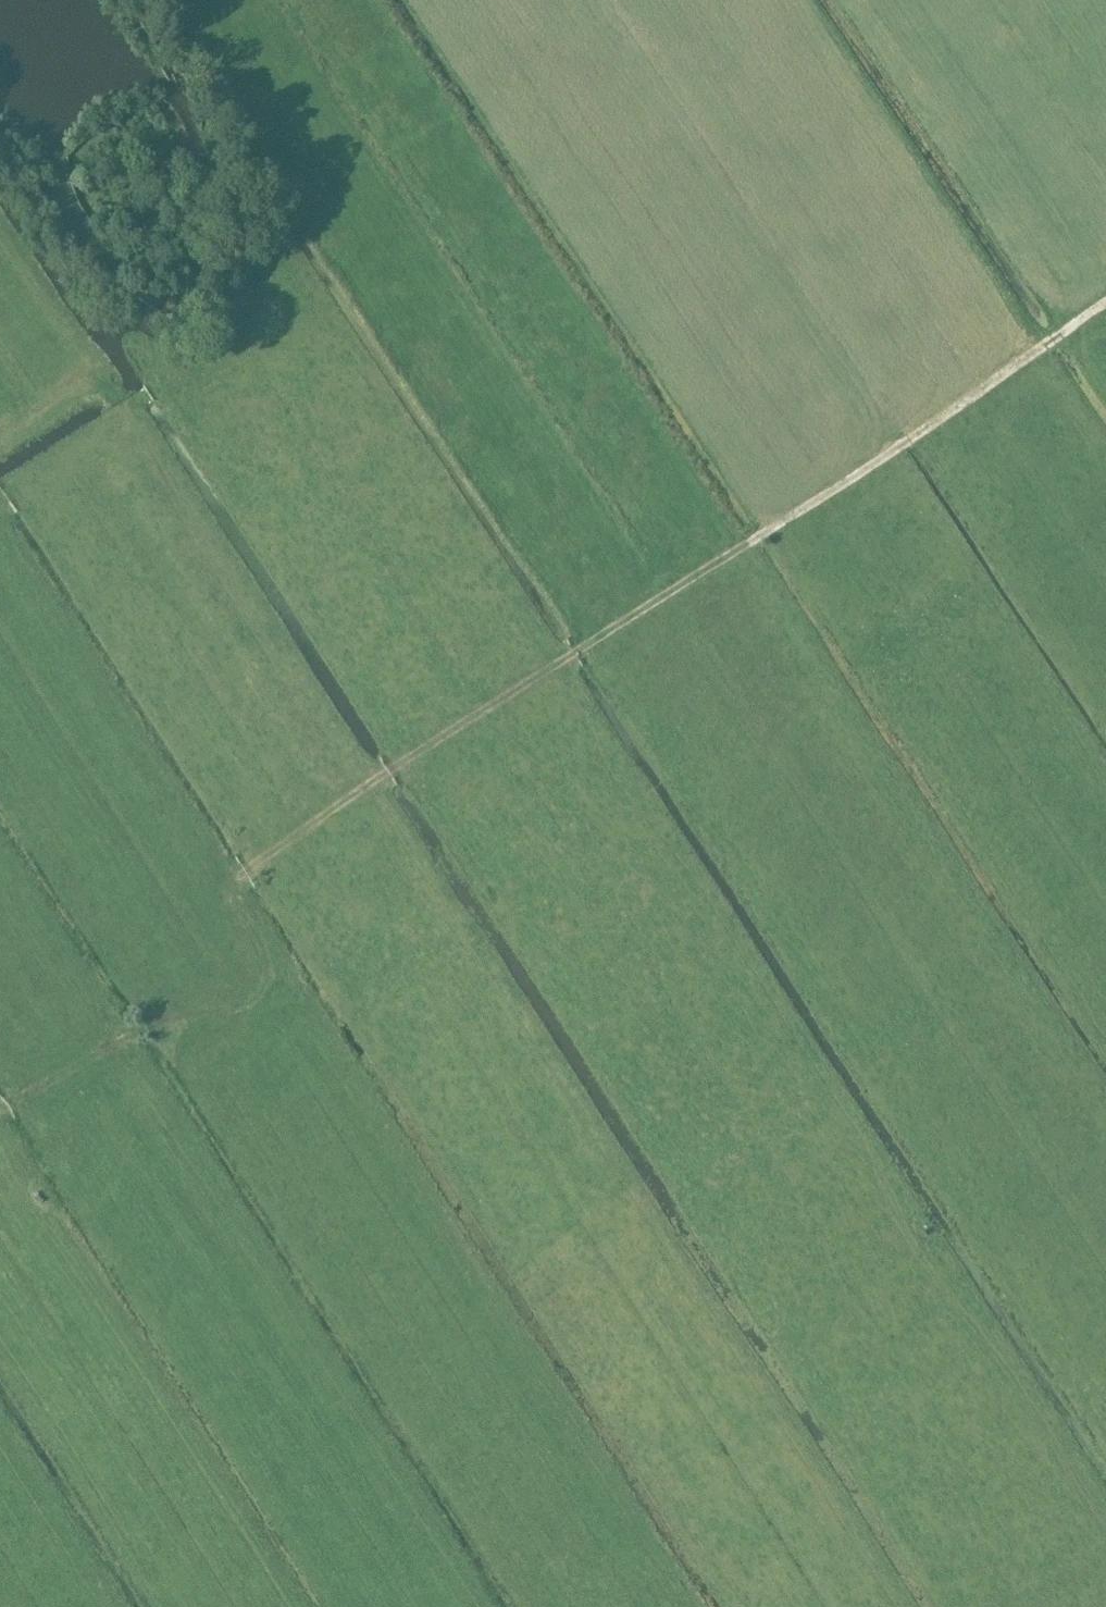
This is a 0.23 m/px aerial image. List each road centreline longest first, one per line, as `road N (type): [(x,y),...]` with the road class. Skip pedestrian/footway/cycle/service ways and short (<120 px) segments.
road 1 (track): [(1105,303),(870,466),(406,758),(230,884),(184,1007),(0,1108)]

